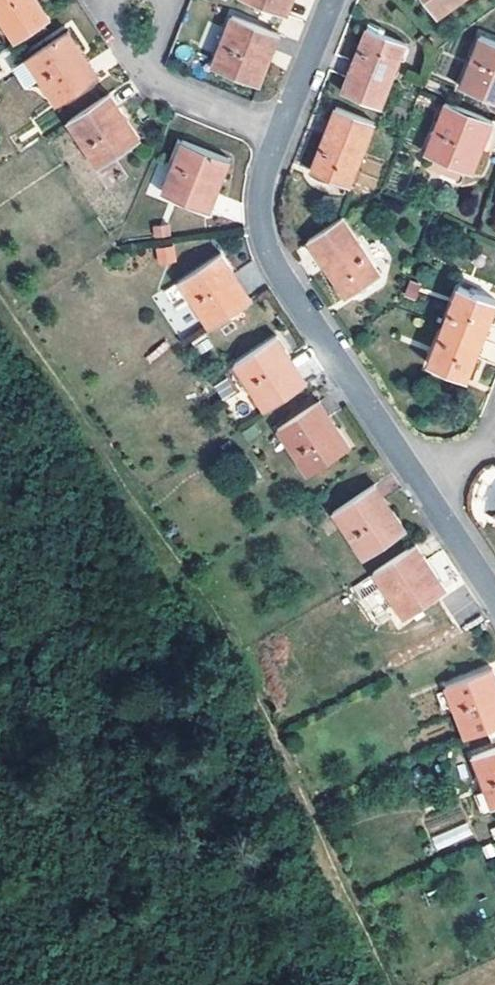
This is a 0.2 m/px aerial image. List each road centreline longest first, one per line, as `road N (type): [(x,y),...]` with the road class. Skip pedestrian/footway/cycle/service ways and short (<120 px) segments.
road 1 (residential): [(280,131),(262,199),(267,249),(420,481)]
road 2 (residential): [(280,131),(160,82),(144,51)]
road 3 (residential): [(333,0),(280,131)]
road 4 (residential): [(420,481),(494,595)]

